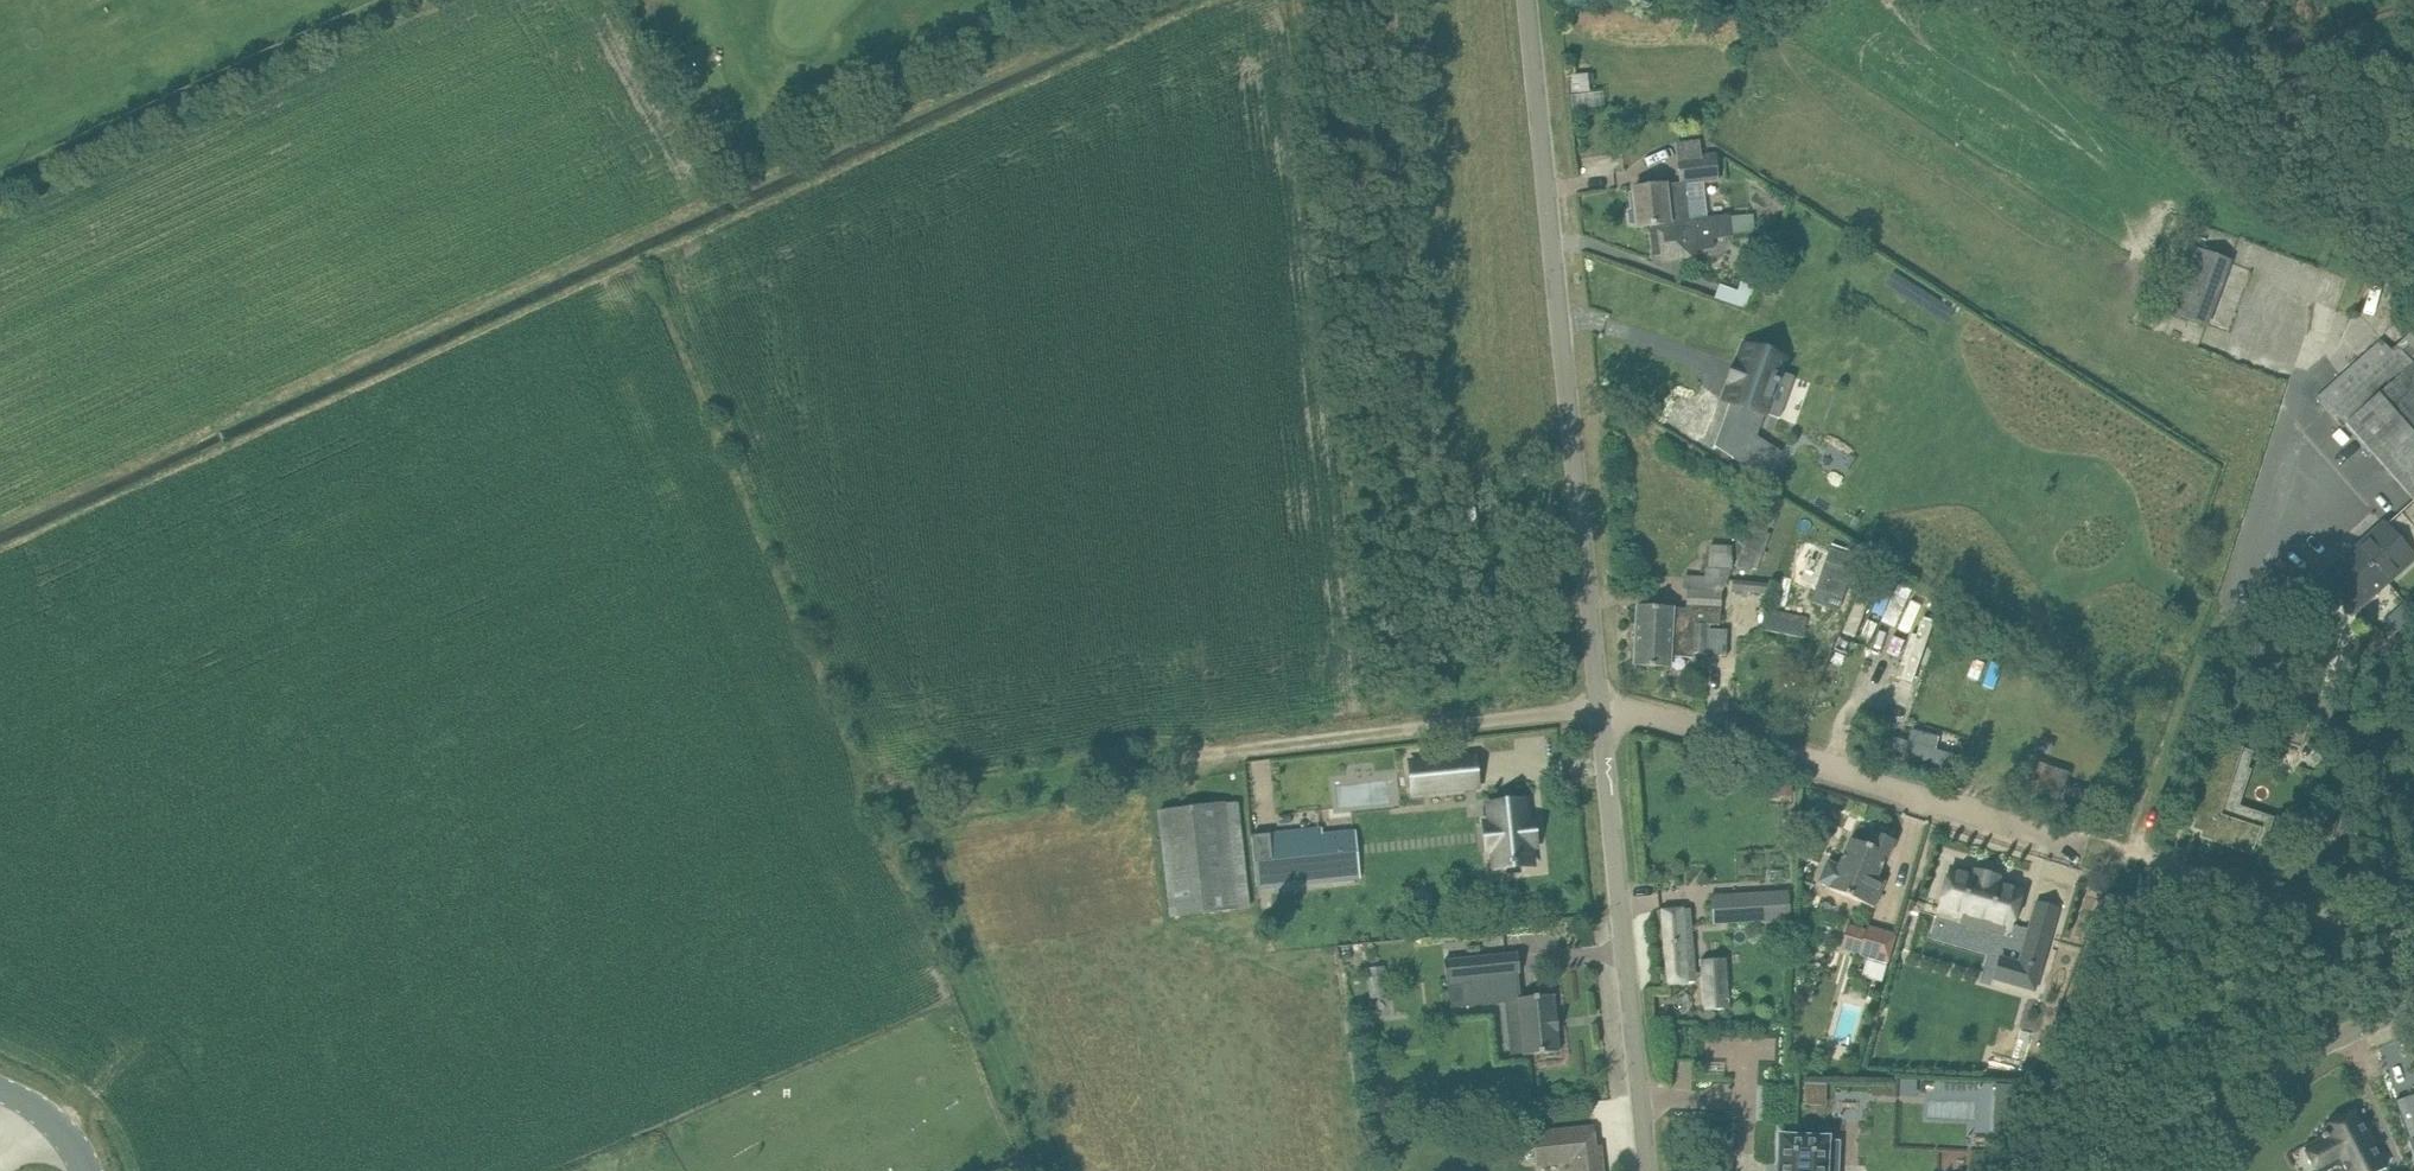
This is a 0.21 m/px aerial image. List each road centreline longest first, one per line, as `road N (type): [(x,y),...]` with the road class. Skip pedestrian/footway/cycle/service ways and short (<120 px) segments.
road 1 (unclassified): [(1599,705),(2413,935)]
road 2 (unclassified): [(1600,713),(1279,740),(889,802)]
road 3 (unclassified): [(1599,705),(1528,0)]
road 4 (unclassified): [(1648,1170),(1600,713)]
road 5 (unclassified): [(2167,1170),(2225,1102),(2320,1045),(2413,1002)]
road 6 (unclassified): [(88,1170),(47,1113),(0,1093)]

